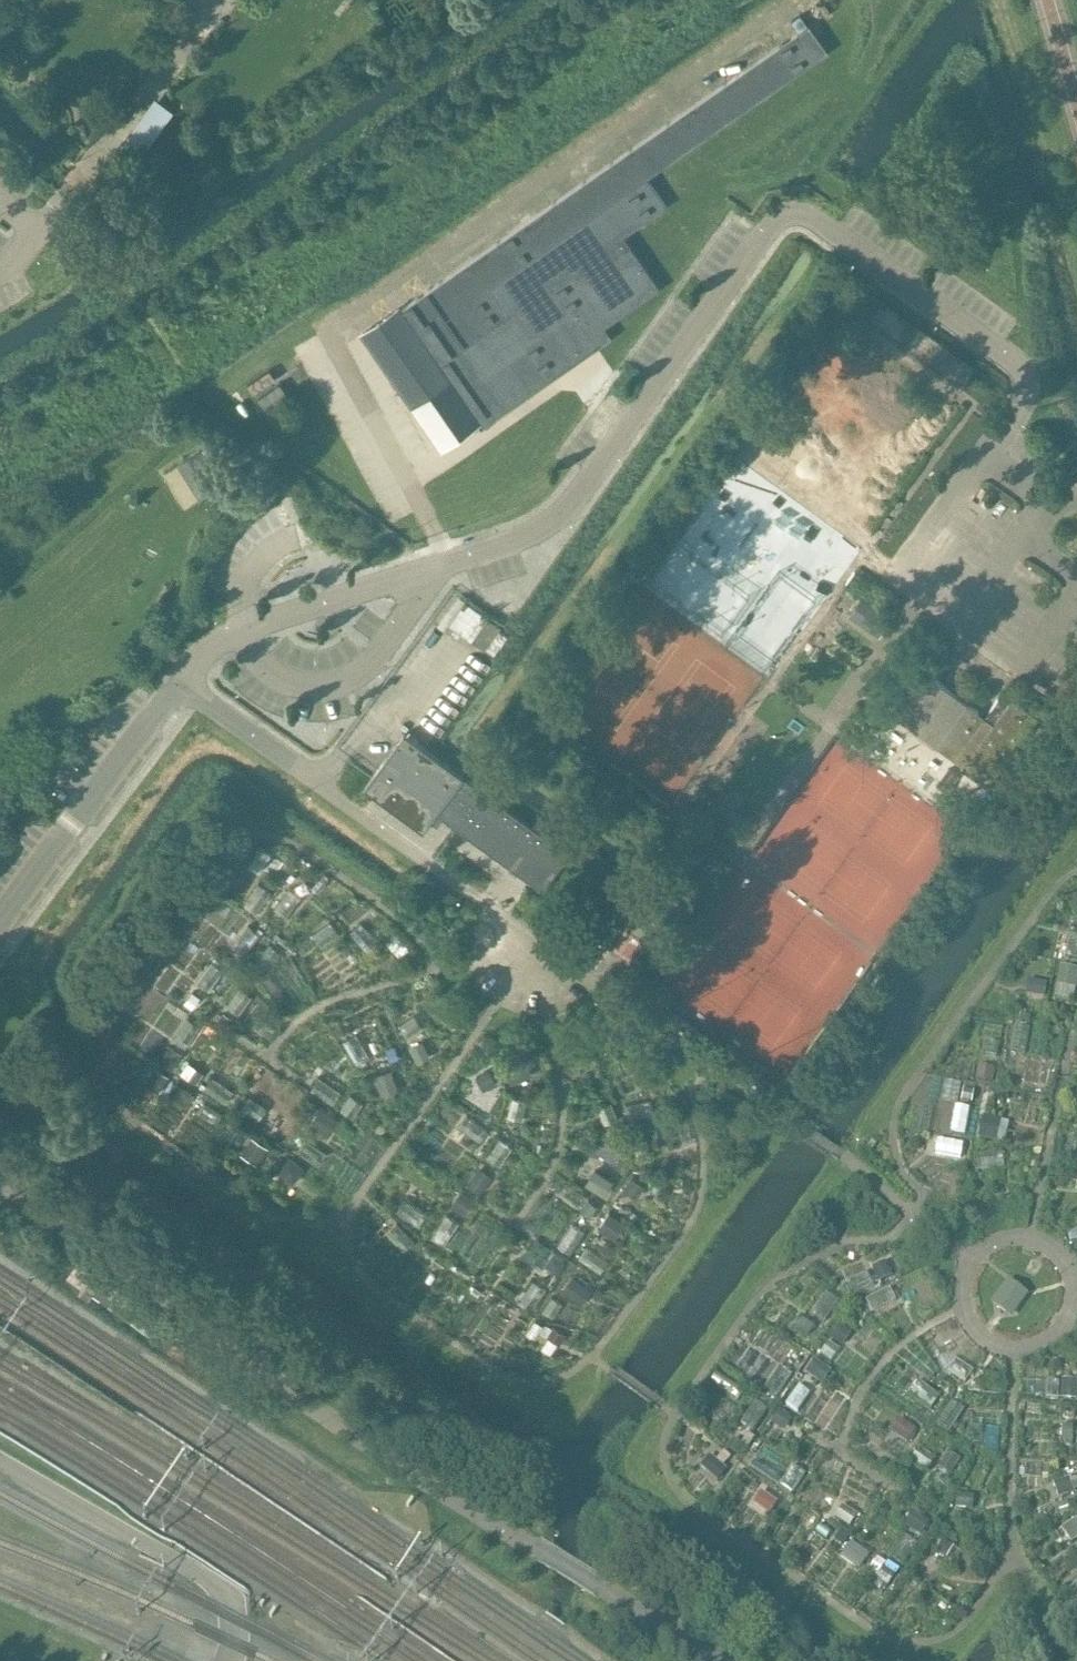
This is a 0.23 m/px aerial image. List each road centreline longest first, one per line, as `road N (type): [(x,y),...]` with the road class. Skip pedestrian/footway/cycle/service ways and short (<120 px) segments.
road 1 (unclassified): [(706,1660),(194,1322),(0,1178)]
road 2 (track): [(163,701),(126,676),(125,663),(186,526)]

